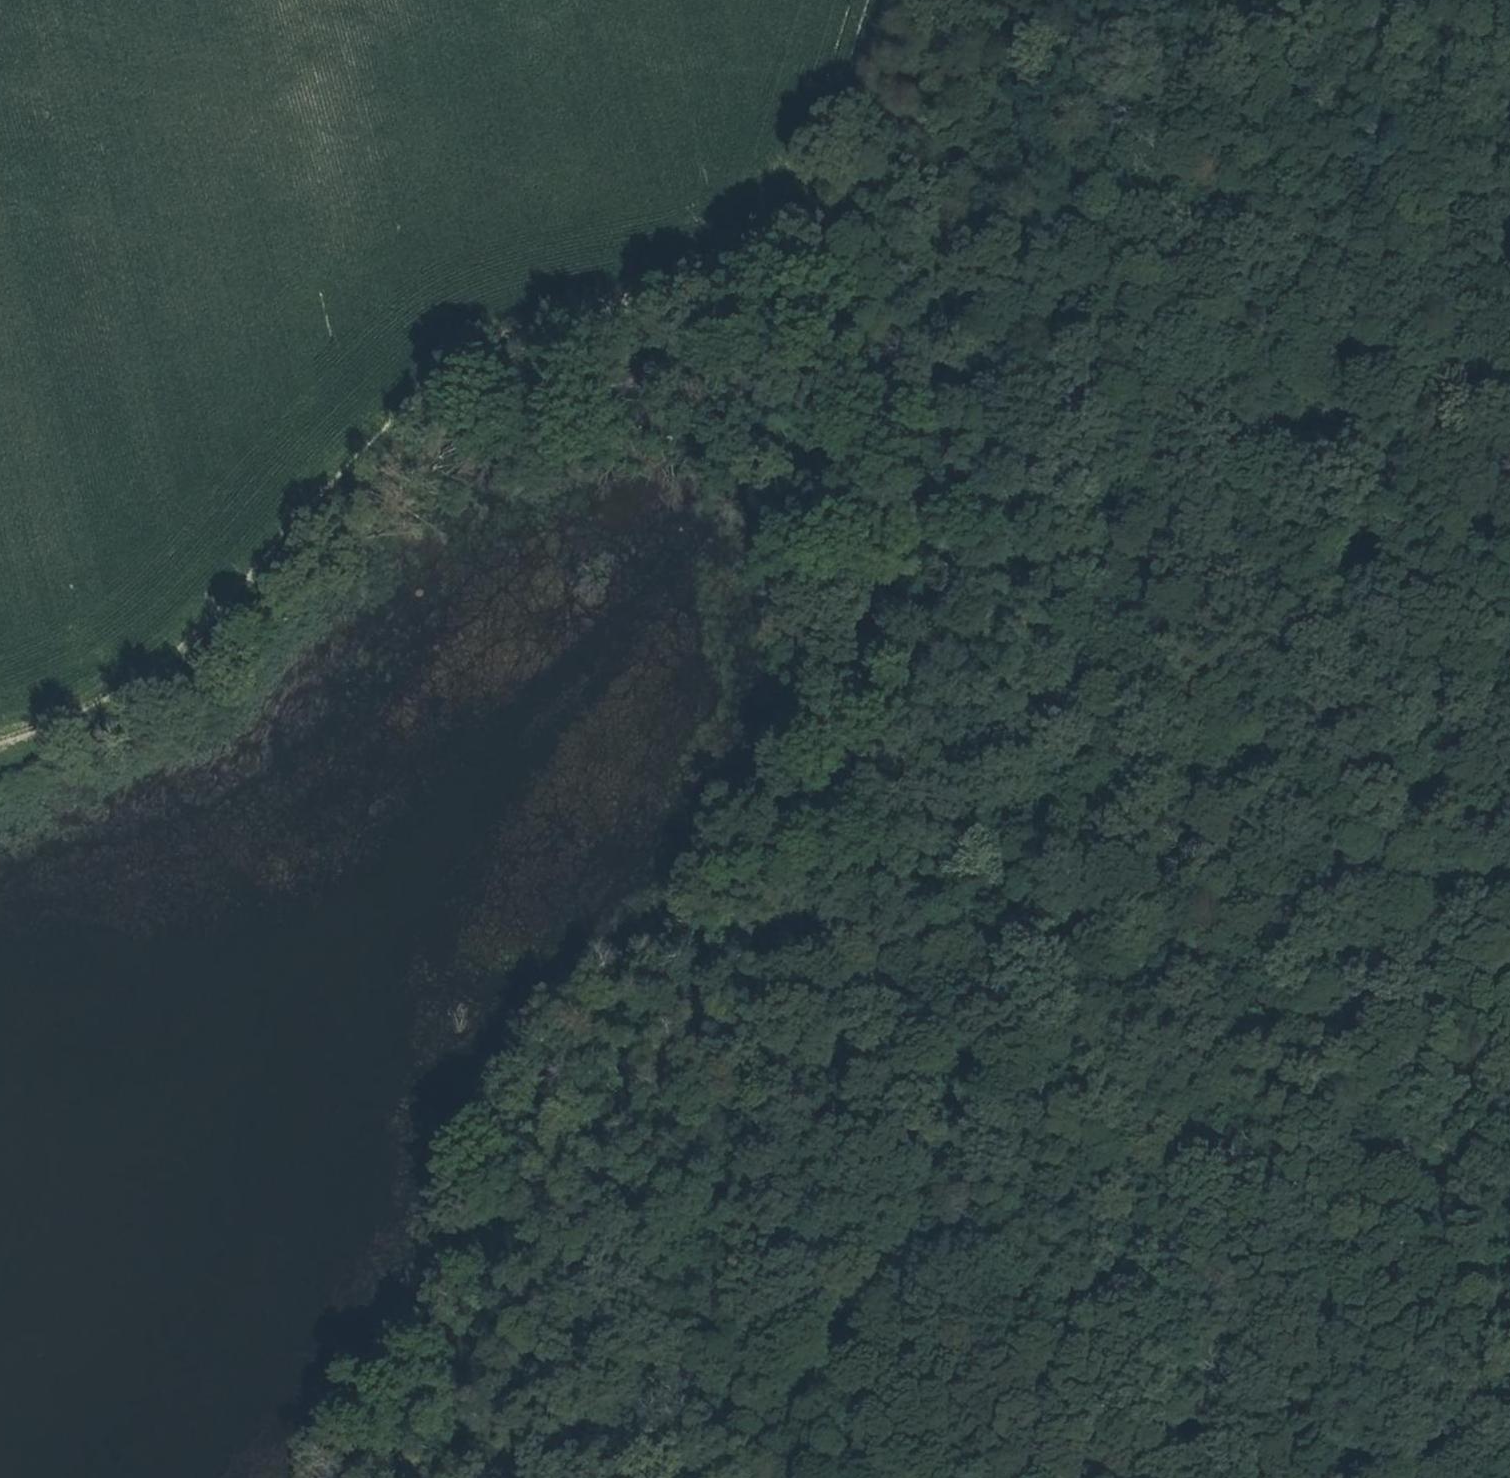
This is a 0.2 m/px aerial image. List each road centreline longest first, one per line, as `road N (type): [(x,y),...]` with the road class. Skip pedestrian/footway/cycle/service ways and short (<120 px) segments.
road 1 (track): [(1509,984),(1308,1187),(1049,1477)]

